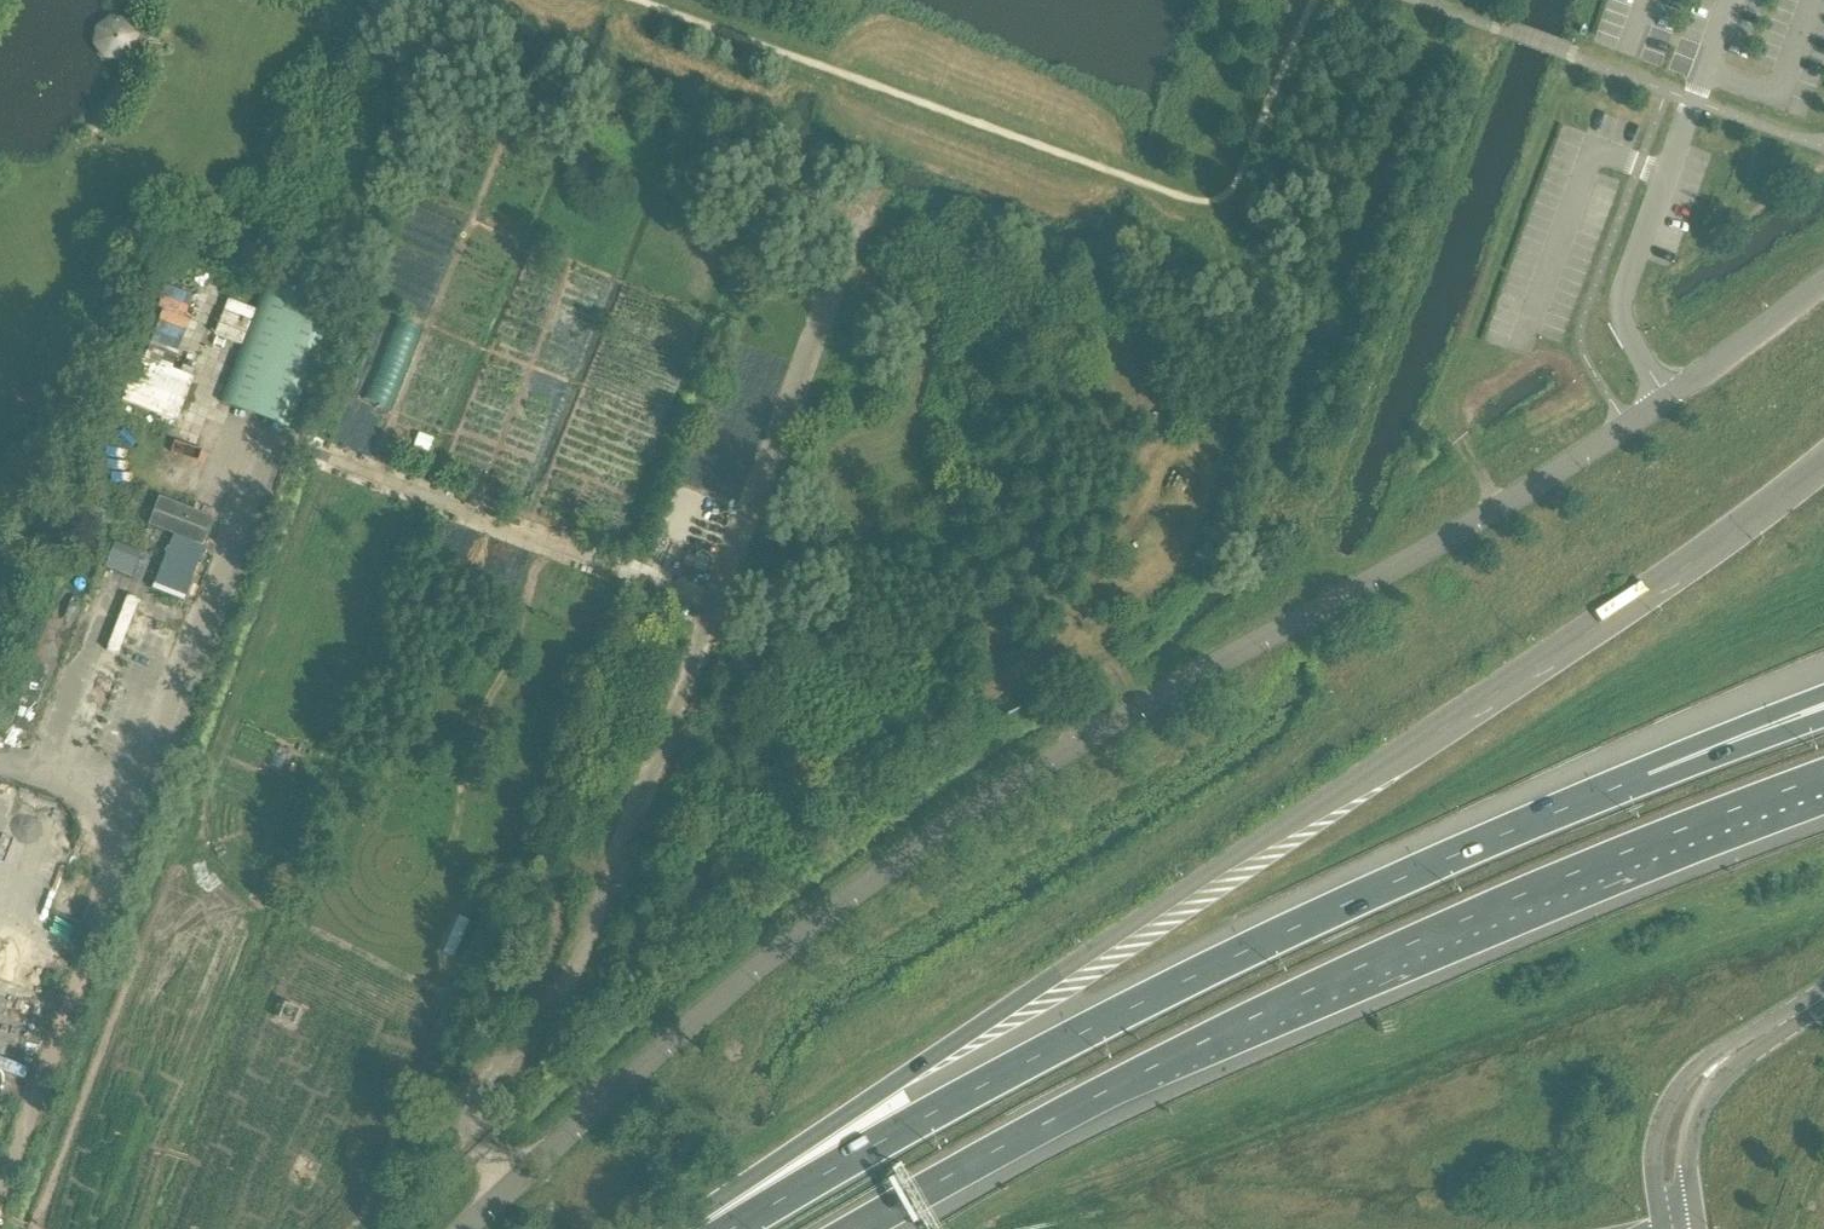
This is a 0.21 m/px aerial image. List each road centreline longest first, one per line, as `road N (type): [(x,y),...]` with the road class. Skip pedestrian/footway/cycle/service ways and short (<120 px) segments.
road 1 (unclassified): [(463,1228),(684,1027),(866,885),(1114,725),(1500,508),(1667,400),(1823,285)]
road 2 (trunk): [(1823,466),(1754,520),(895,1082),(699,1228)]
road 3 (trunk): [(855,1228),(1006,1143),(1361,965),(1823,776)]
road 4 (trunk): [(1649,771),(1135,1004),(723,1228)]
road 5 (track): [(711,605),(663,751),(590,917),(532,1034),(486,1090),(495,1199)]
road 6 (track): [(303,450),(711,605)]
road 7 (track): [(864,228),(774,424),(711,605)]
road 8 (secondary): [(1740,1047),(1696,1067),(1656,1130),(1662,1228)]
road 9 (motorway): [(1823,694),(1649,771)]
road 10 (motorway): [(1823,718),(1649,771)]
road 11 (secondary): [(1691,1183),(1692,1133),(1740,1047)]

